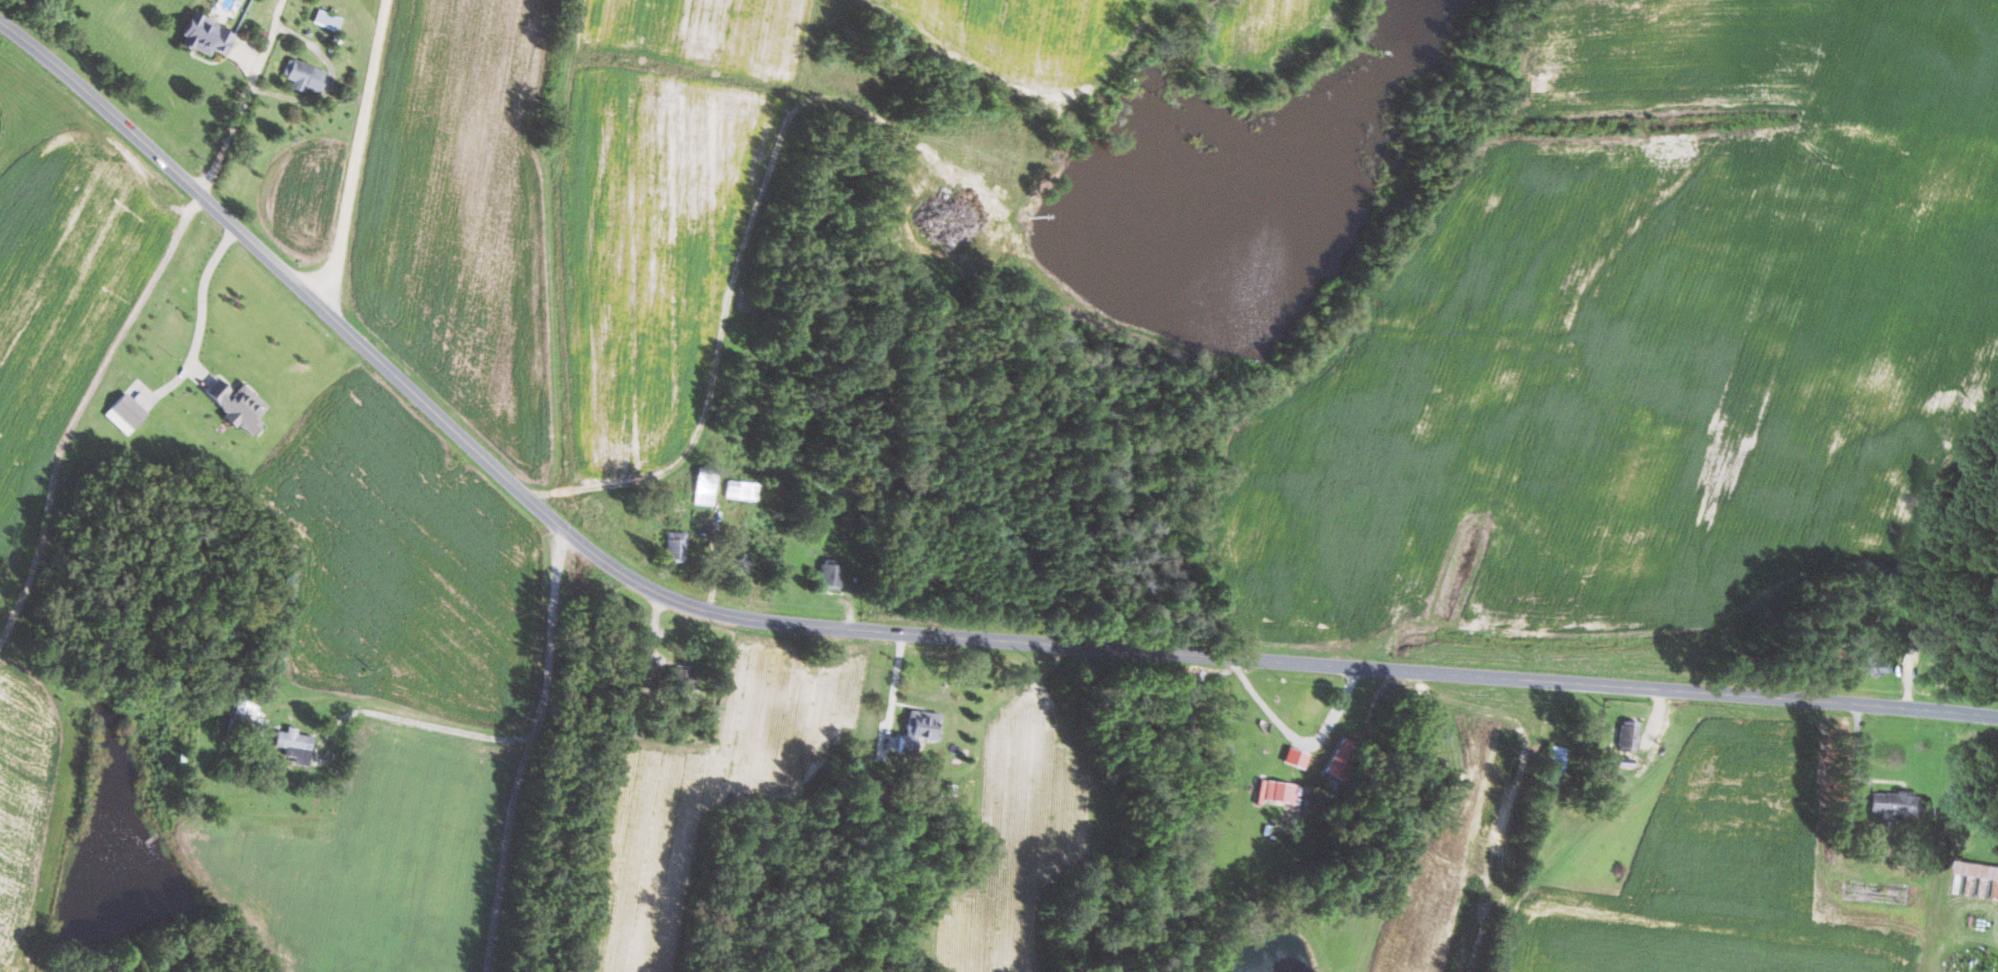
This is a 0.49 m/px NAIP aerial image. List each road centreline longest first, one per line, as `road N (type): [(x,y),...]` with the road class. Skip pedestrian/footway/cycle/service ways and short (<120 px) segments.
road 1 (residential): [(1997,721),(1105,653),(776,622),(681,603),(572,536),(106,108),(0,21)]

